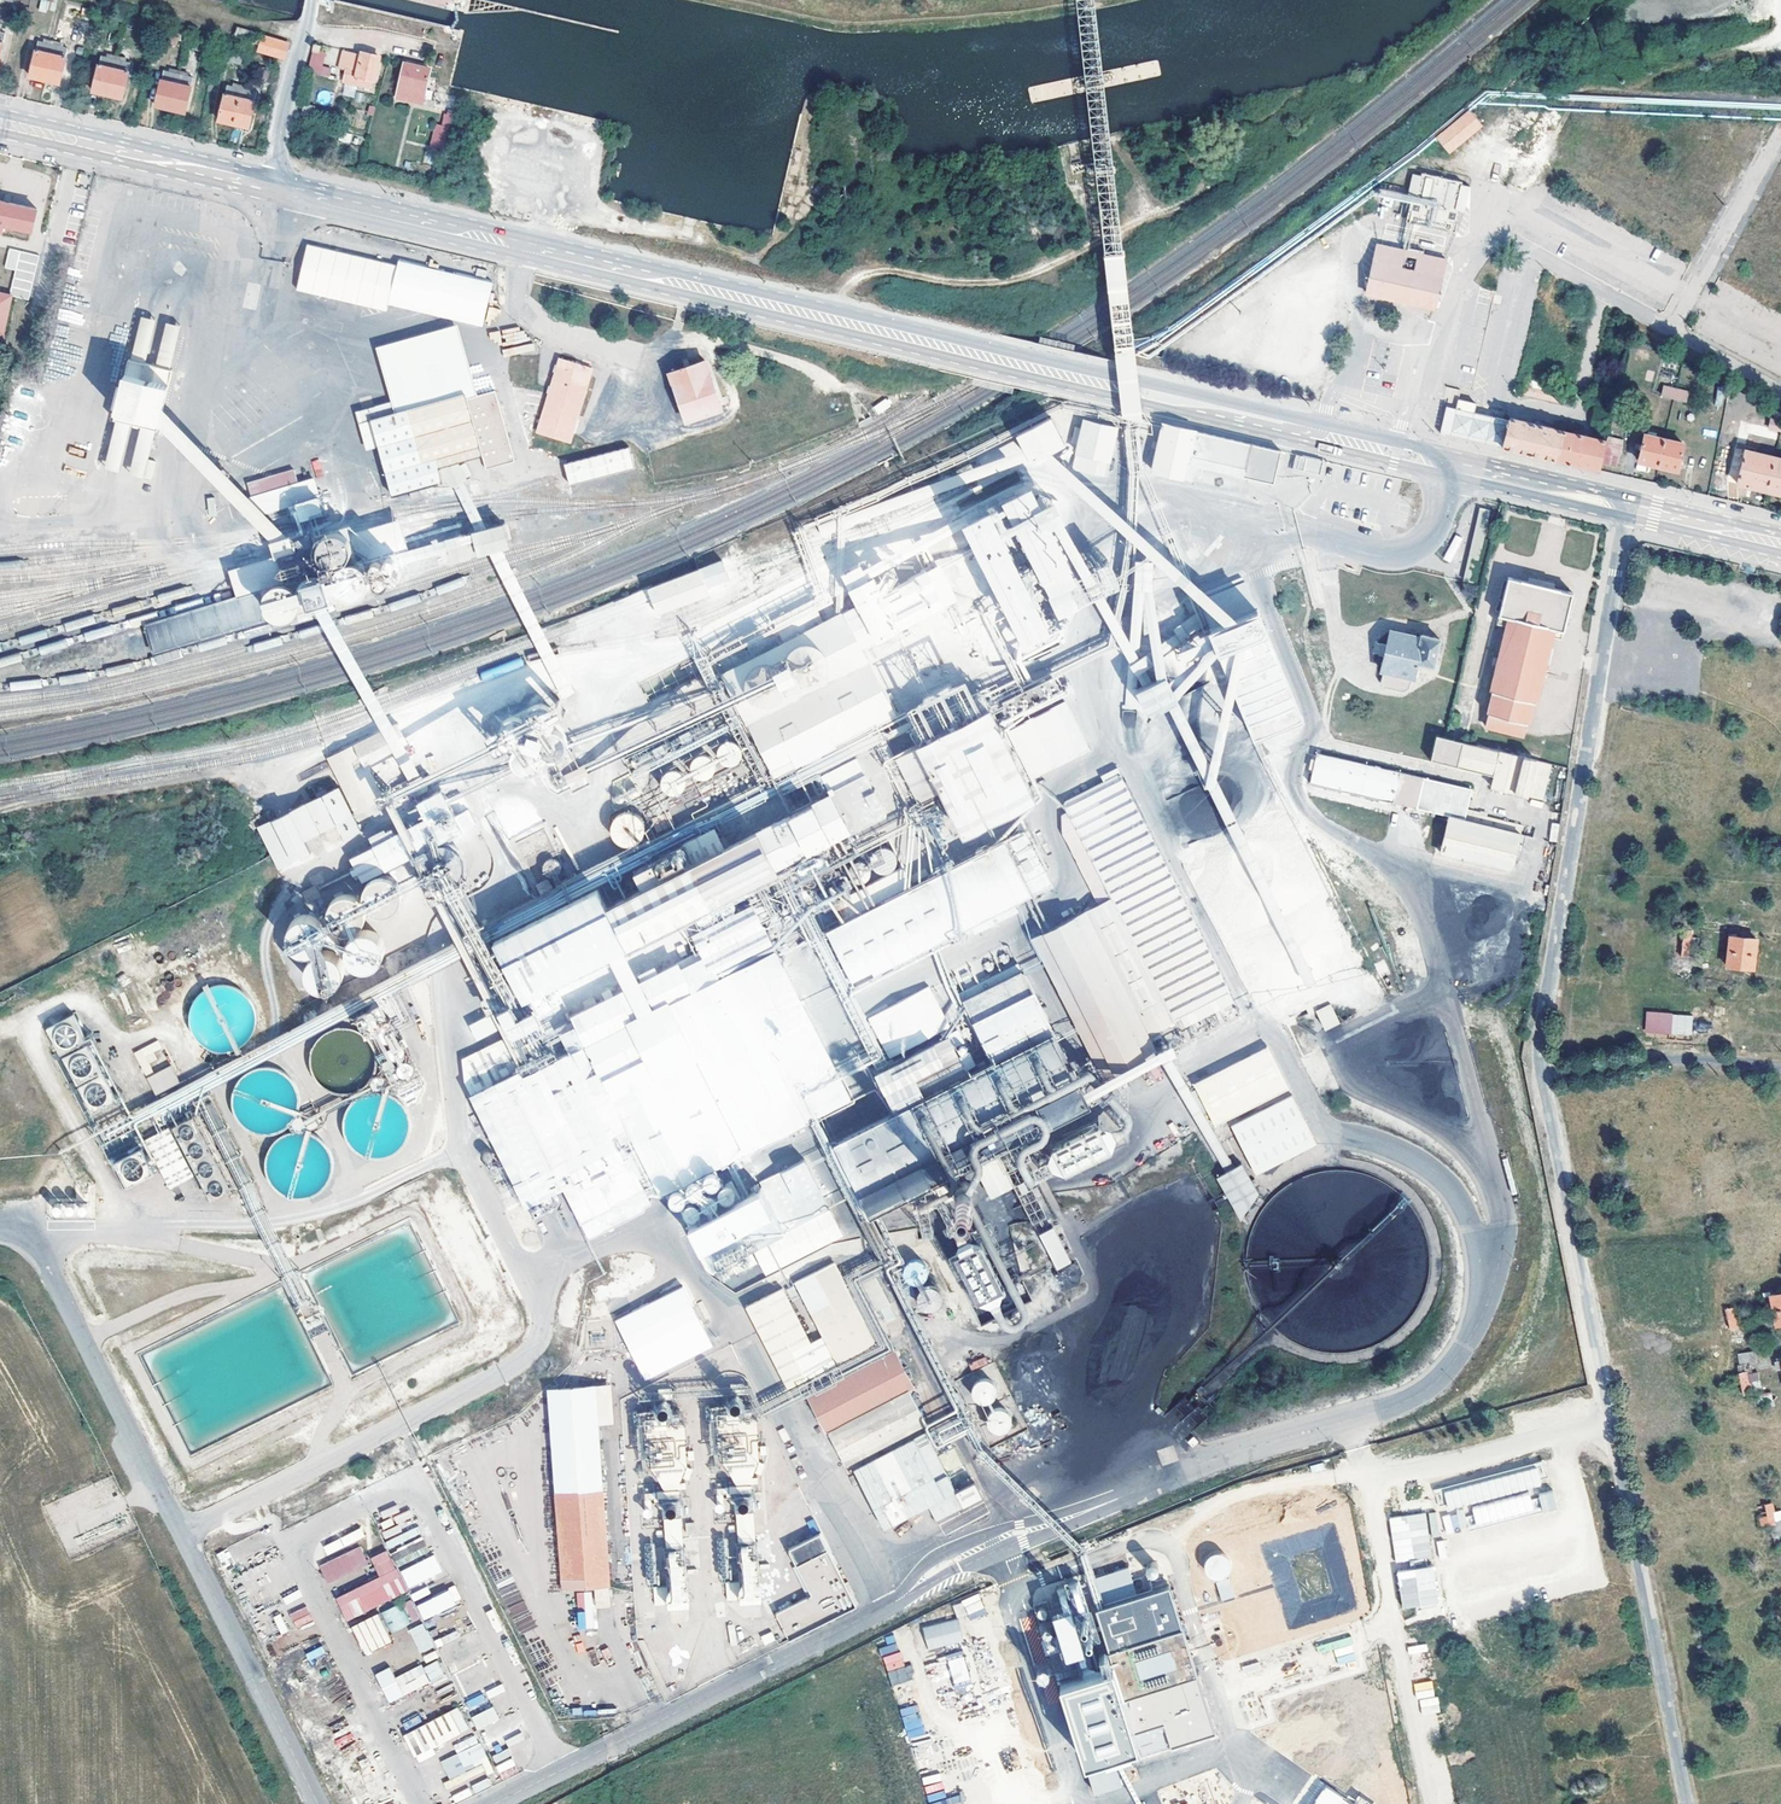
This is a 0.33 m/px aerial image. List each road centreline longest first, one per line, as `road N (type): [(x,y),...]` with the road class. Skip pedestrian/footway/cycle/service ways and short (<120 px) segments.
road 1 (secondary): [(1392,455),(269,187)]
road 2 (residential): [(1431,1803),(1366,1489),(1612,1427)]
road 3 (residential): [(1540,1073),(1536,1054),(1621,508)]
road 4 (residential): [(1668,328),(1493,230),(1471,230),(1392,455)]
road 5 (residential): [(1687,1803),(1612,1427)]
road 6 (residential): [(1612,1427),(1540,1073)]
road 7 (secondary): [(269,187),(0,122)]
road 8 (unclassified): [(1540,1073),(1673,1057),(1780,1068)]
road 9 (secondary): [(1621,508),(1392,455)]
road 10 (residential): [(1780,141),(1668,328)]
road 11 (unclassified): [(269,187),(313,0)]
road 12 (secondary): [(1780,547),(1621,508)]
road 13 (residential): [(1780,387),(1668,328)]

